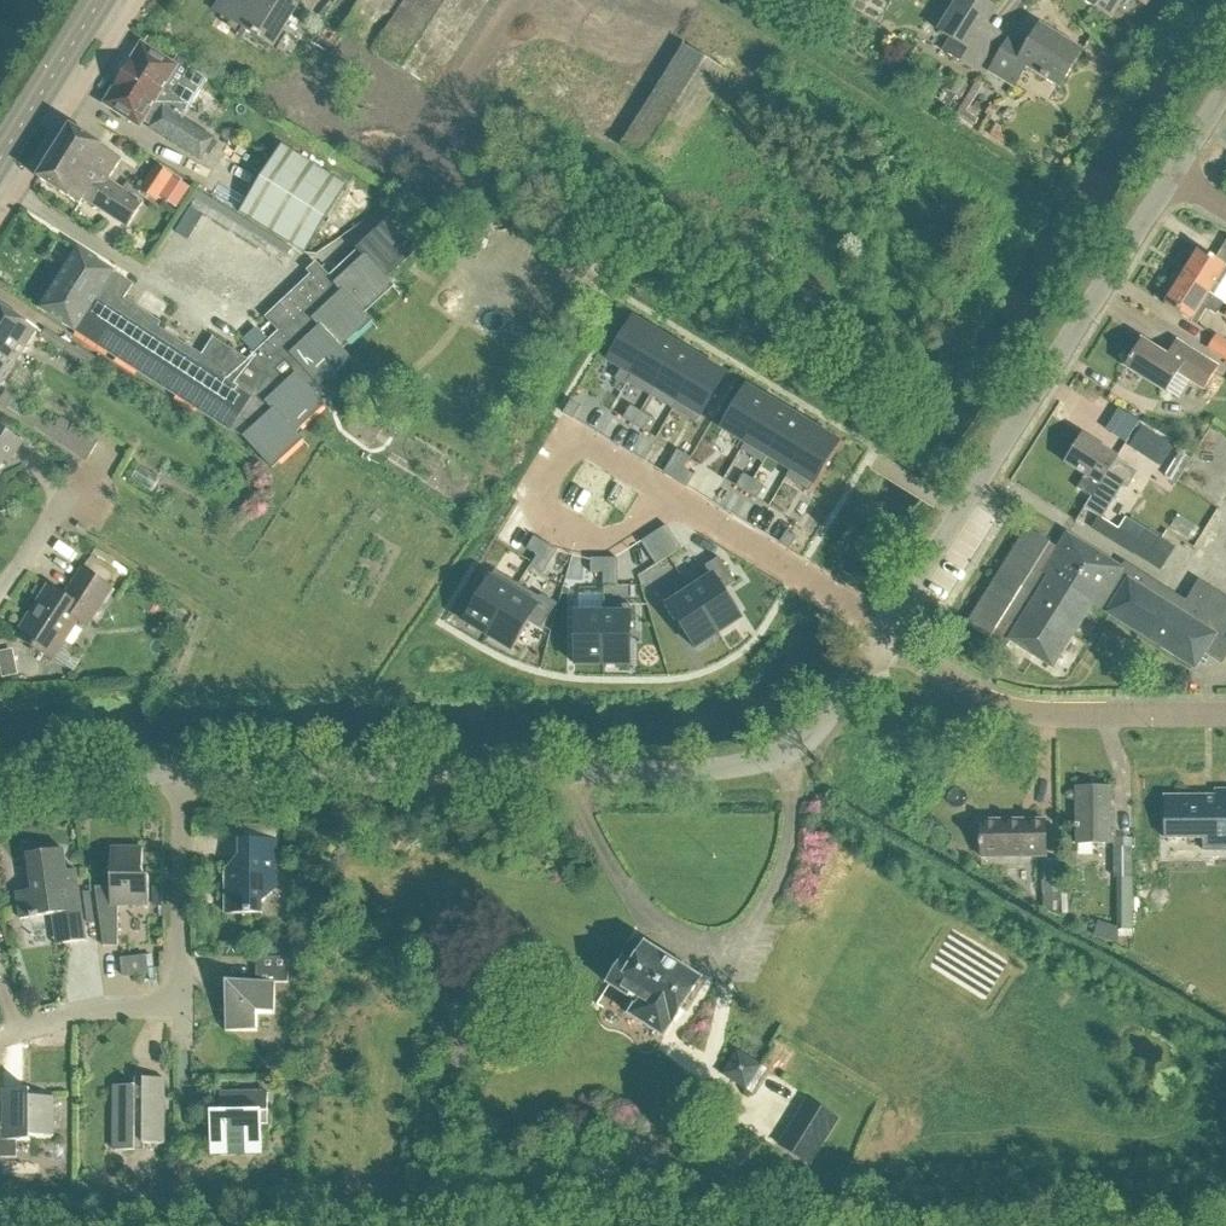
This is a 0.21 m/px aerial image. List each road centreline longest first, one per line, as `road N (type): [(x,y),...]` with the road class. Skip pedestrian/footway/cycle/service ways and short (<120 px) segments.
road 1 (unclassified): [(177,775),(721,772),(792,749),(887,633)]
road 2 (unclassified): [(887,633),(1174,172)]
road 3 (residential): [(1225,713),(1007,708),(938,674),(887,633)]
road 4 (residential): [(673,501),(588,448),(561,457),(543,486),(548,515),(591,541),(633,533)]
road 5 (residential): [(887,633),(673,501)]
road 6 (residential): [(181,1009),(177,775)]
road 7 (primary): [(0,160),(101,0)]
road 8 (residential): [(0,1043),(81,1011),(181,1009)]
road 9 (unclassified): [(0,775),(177,775)]
road 10 (residential): [(102,453),(0,594)]

